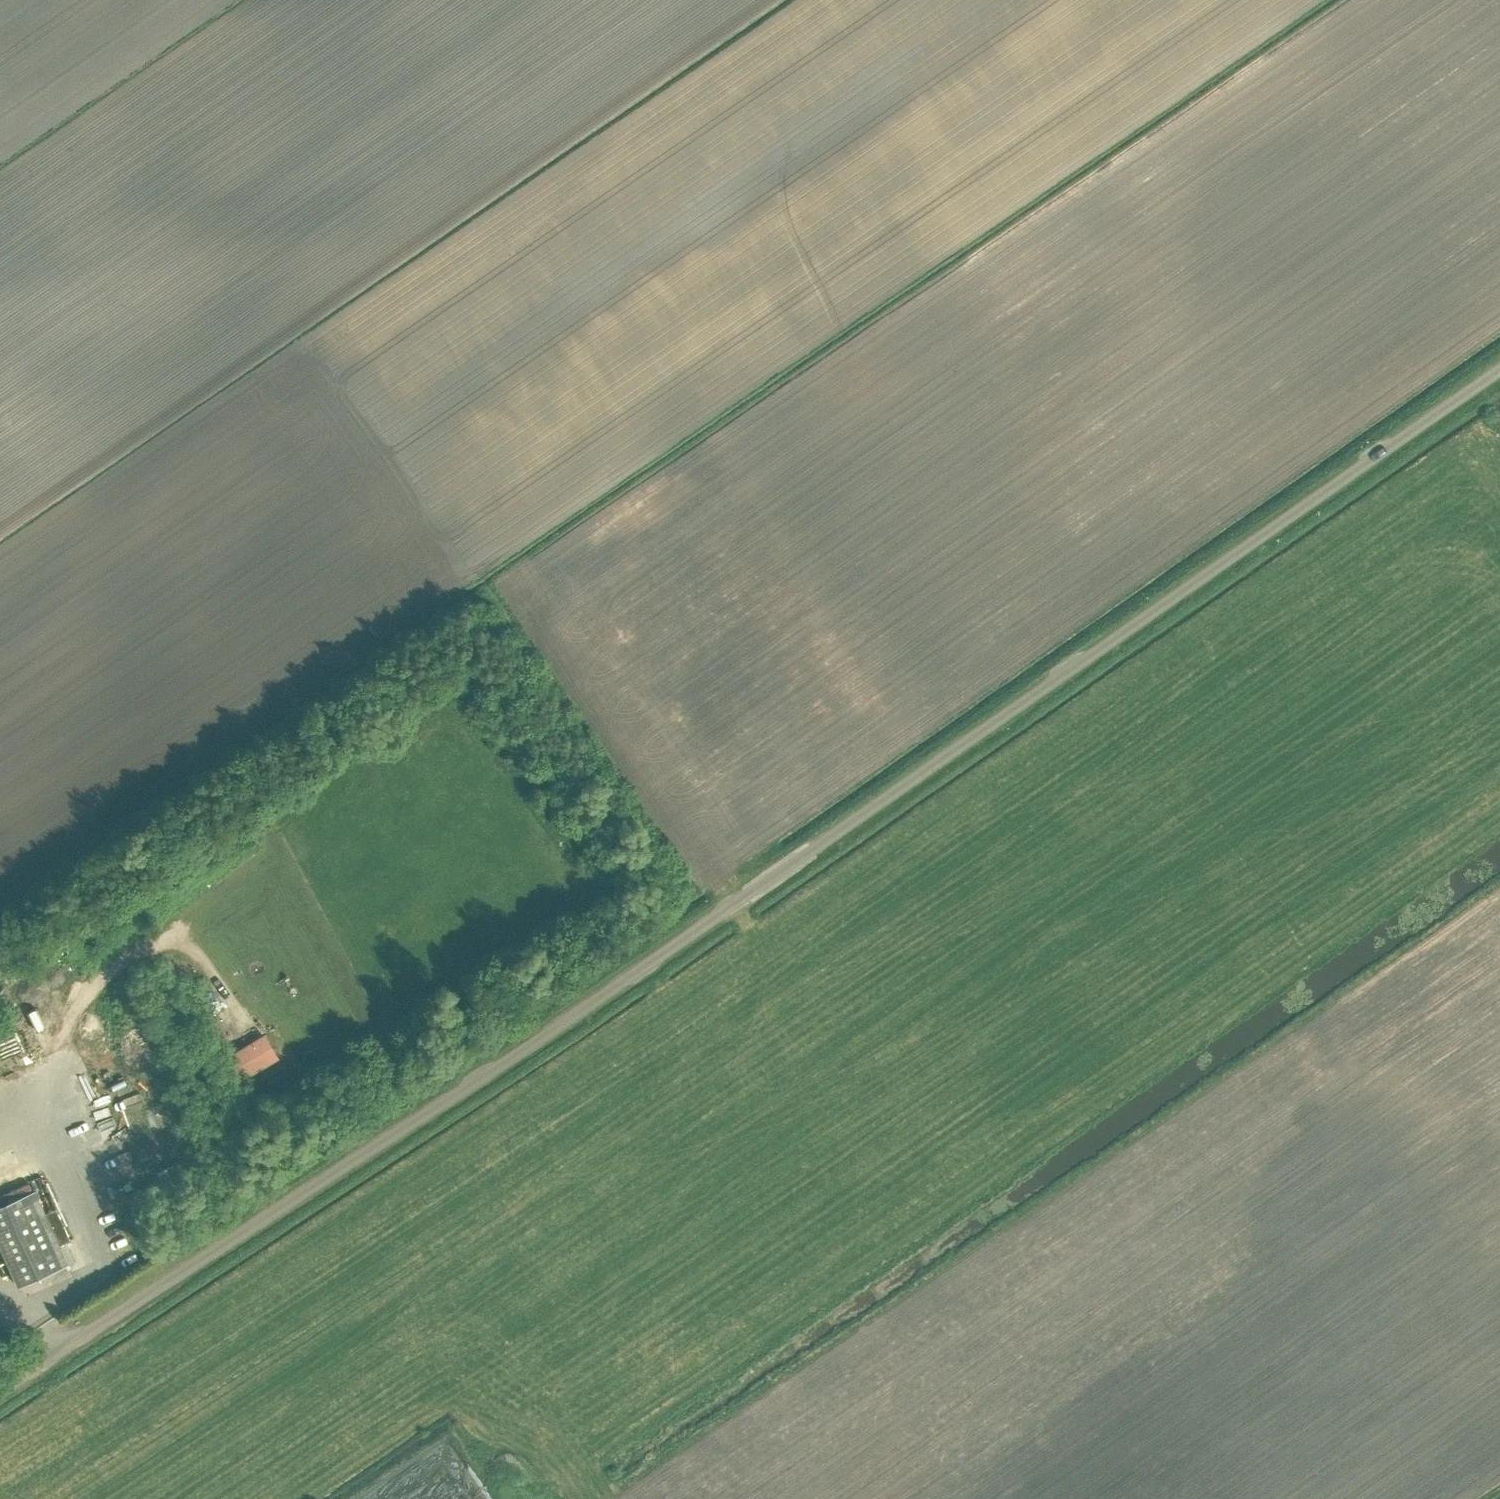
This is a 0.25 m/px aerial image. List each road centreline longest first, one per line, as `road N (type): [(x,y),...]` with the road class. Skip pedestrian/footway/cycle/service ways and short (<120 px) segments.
road 1 (unclassified): [(0,1388),(515,1051),(1499,370)]

